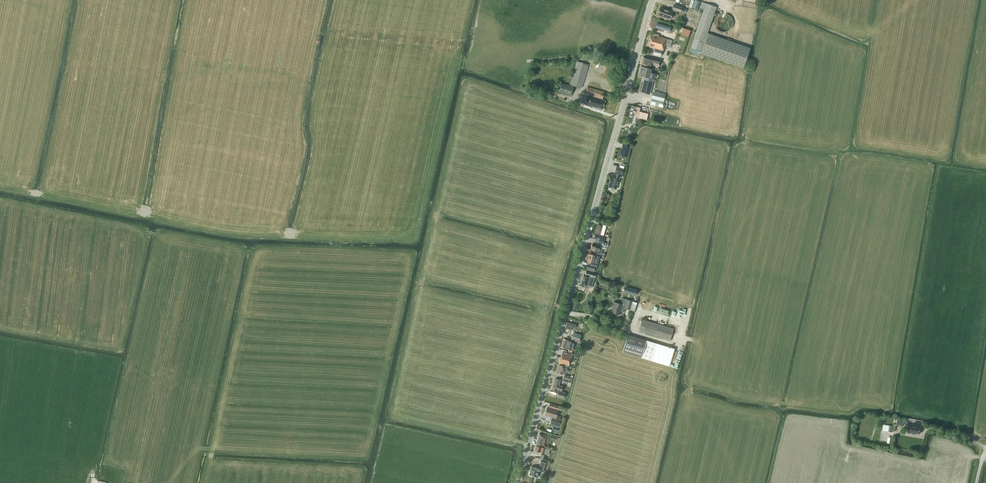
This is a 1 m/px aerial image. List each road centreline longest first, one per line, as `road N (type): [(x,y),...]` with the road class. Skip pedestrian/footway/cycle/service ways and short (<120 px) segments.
road 1 (tertiary): [(517,482),(652,0)]

